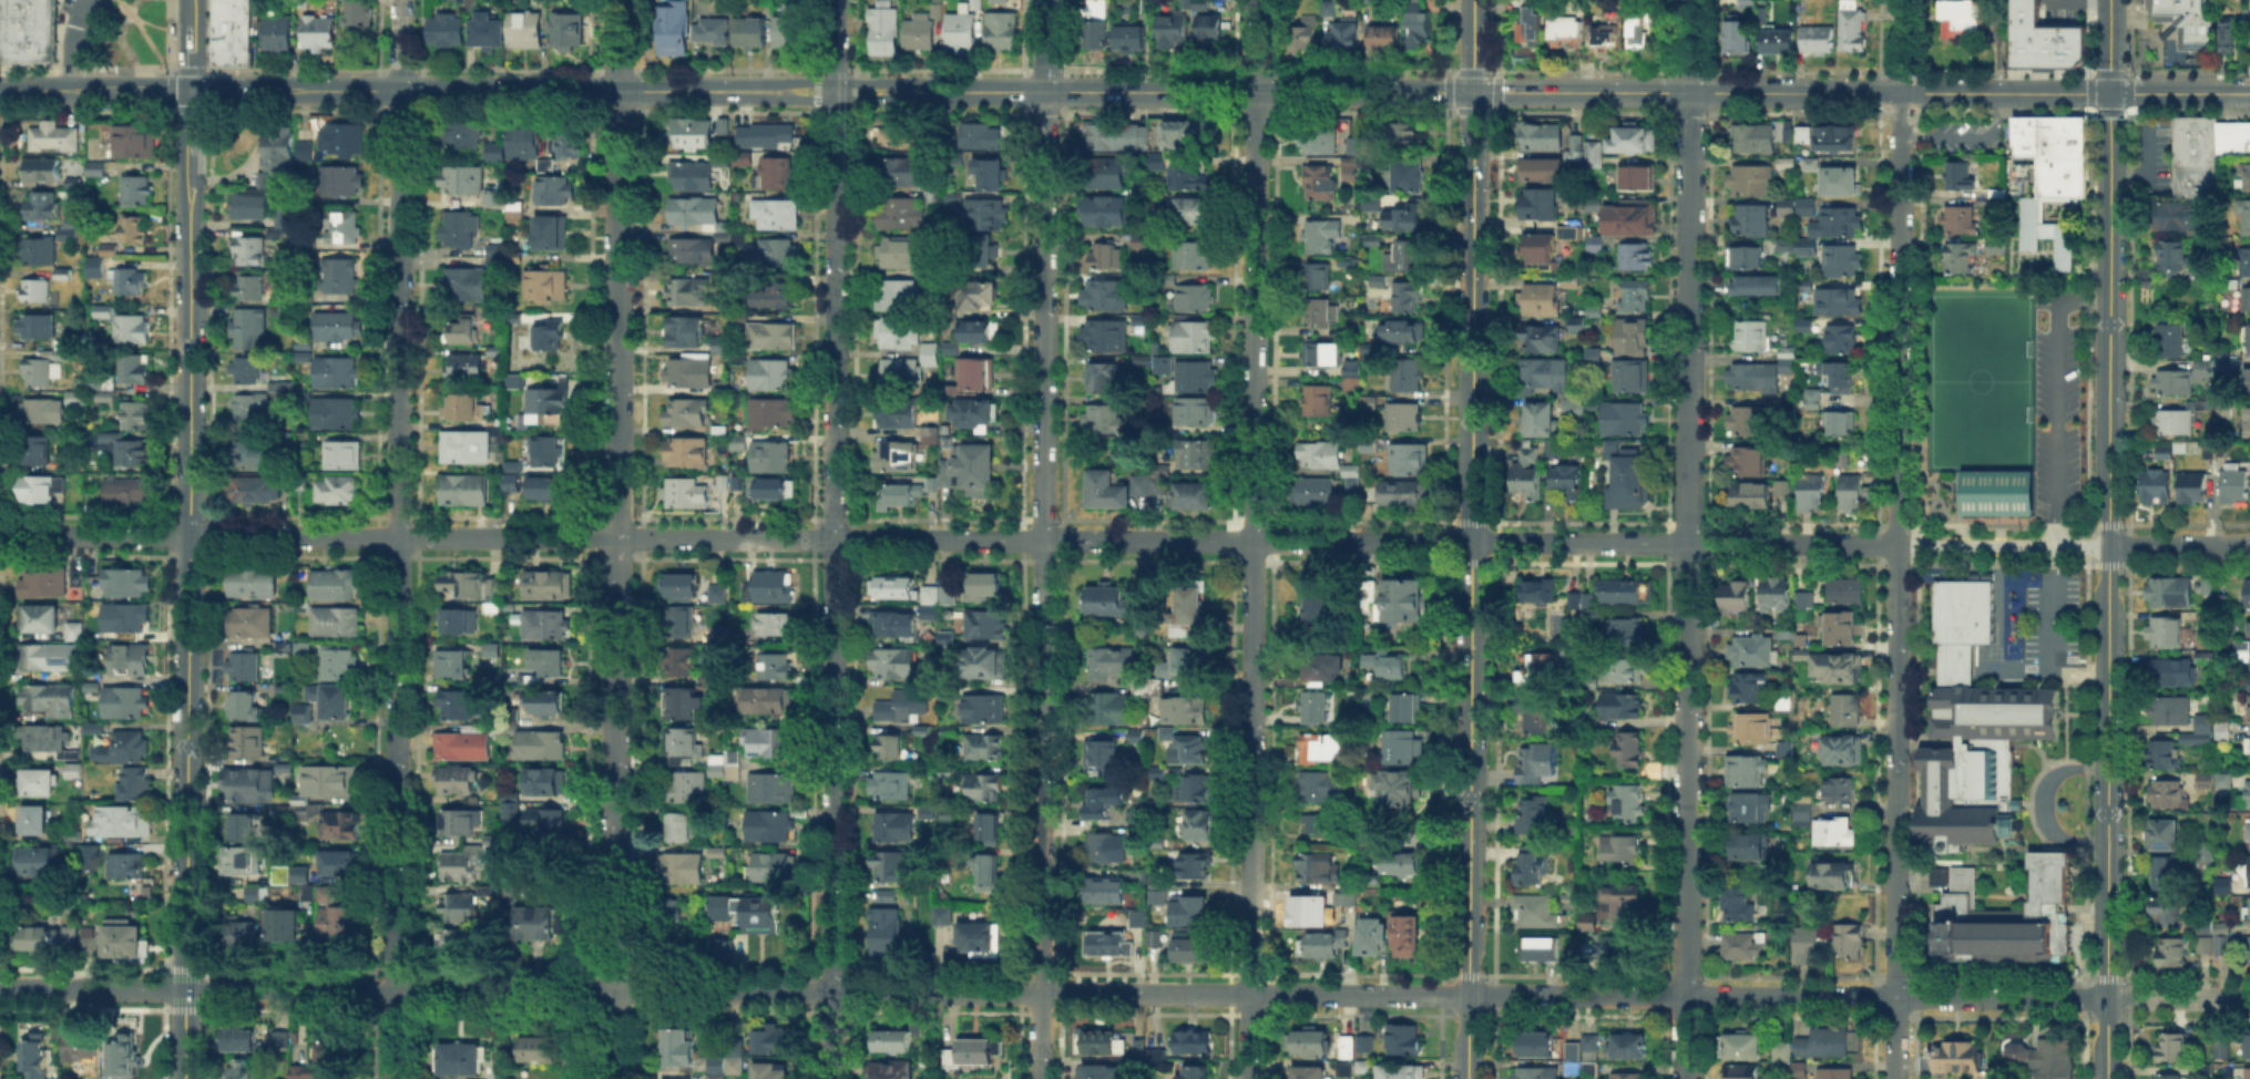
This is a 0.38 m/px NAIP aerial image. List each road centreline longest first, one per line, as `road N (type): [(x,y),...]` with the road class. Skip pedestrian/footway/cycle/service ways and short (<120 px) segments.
road 1 (residential): [(614,538),(1896,544)]
road 2 (secondary): [(891,91),(2109,94)]
road 3 (residential): [(830,1078),(836,0)]
road 4 (residential): [(1895,1078),(1900,0)]
road 5 (tertiary): [(185,1078),(190,0)]
road 6 (residential): [(1685,1078),(1690,0)]
road 7 (residential): [(1251,1078),(1255,0)]
road 8 (residential): [(1040,1078),(1043,0)]
road 9 (residential): [(395,1078),(398,91)]
road 10 (tertiary): [(2107,1078),(2109,94)]
road 11 (residential): [(612,991),(1469,996)]
road 12 (secondary): [(0,90),(786,91)]
road 13 (residential): [(1469,996),(2249,998)]
road 14 (residential): [(0,534),(614,538)]
road 15 (residential): [(614,538),(616,0)]
road 16 (tertiary): [(1469,996),(1471,543)]
road 17 (residential): [(612,991),(614,538)]
road 18 (tertiary): [(1471,543),(1472,92)]
road 19 (residential): [(185,989),(612,991)]
road 20 (residential): [(0,988),(185,989)]
road 21 (residential): [(2108,545),(2249,546)]
road 22 (secondary): [(2109,94),(2249,93)]

